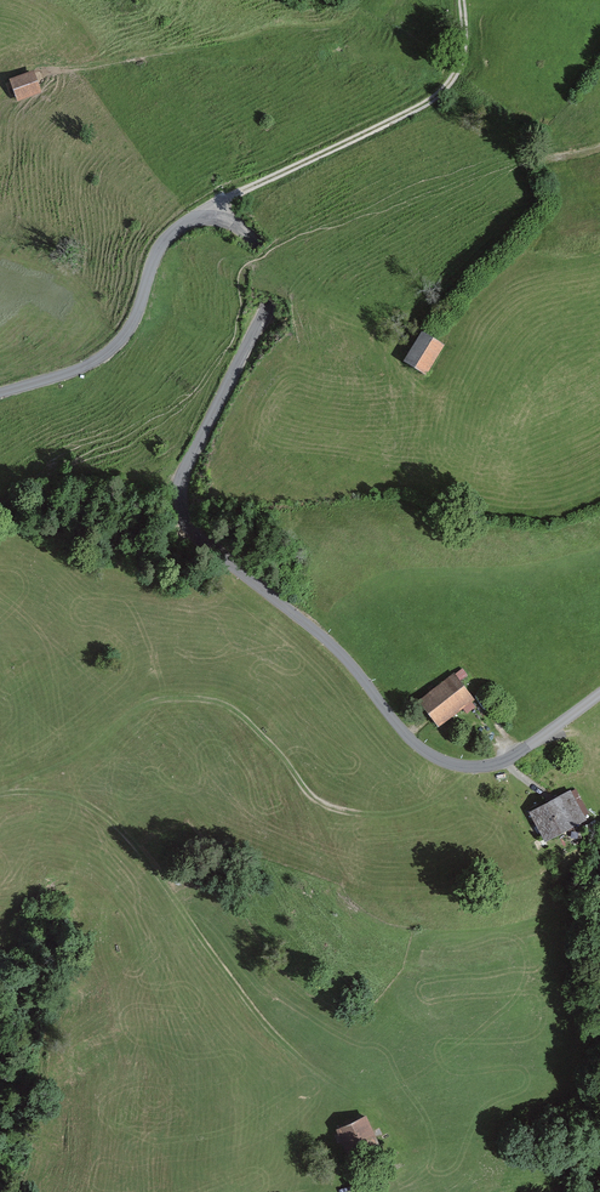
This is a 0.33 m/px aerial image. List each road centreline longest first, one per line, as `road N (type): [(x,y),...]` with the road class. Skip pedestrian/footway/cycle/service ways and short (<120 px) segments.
road 1 (residential): [(0,392),(91,363),(122,341),(162,245),(185,223),(215,212),(257,247),(275,288),(181,477),(187,520),(199,537),(326,640),(407,736),(440,759),(494,764),(599,693)]
road 2 (track): [(475,767),(434,801),(408,810),(343,811),(319,801),(233,711),(160,697),(67,760),(0,789)]
road 3 (track): [(0,791),(69,797),(101,811),(153,867),(267,1025),(352,1098)]
road 4 (track): [(59,71),(382,3),(462,1)]
road 5 (track): [(462,0),(465,50),(442,93),(229,197),(215,212)]

